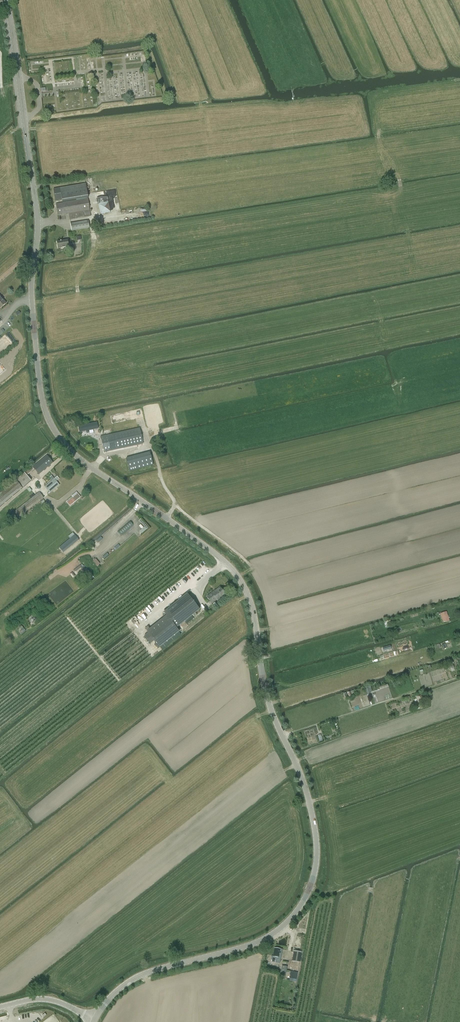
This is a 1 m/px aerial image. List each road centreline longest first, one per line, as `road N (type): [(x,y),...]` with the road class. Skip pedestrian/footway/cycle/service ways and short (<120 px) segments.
road 1 (tertiary): [(93,1020),(144,975),(279,931),(309,892),(317,845),(300,771),(267,699),(250,595),(230,566),(73,455),(46,415),(32,297),(37,218),(5,0)]

